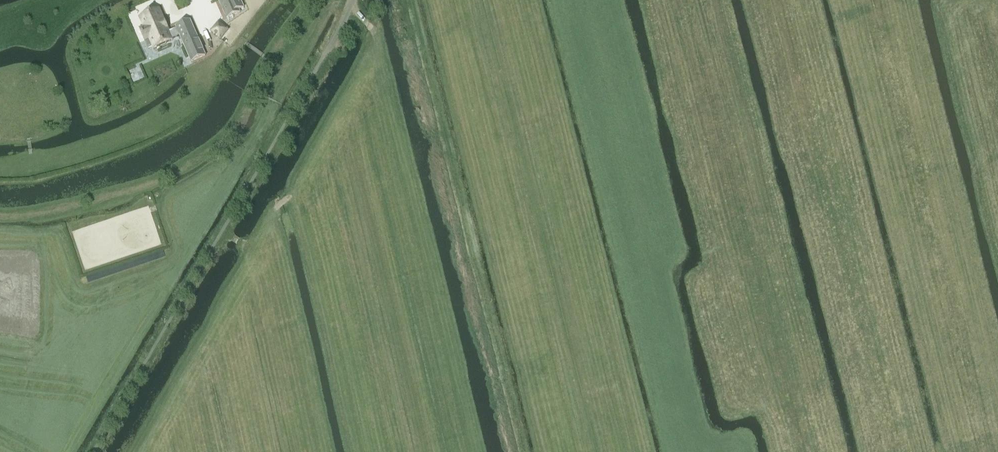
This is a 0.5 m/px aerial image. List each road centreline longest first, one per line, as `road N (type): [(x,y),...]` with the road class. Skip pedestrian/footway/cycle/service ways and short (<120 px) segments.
road 1 (track): [(349,9),(372,34),(366,53),(150,425)]

